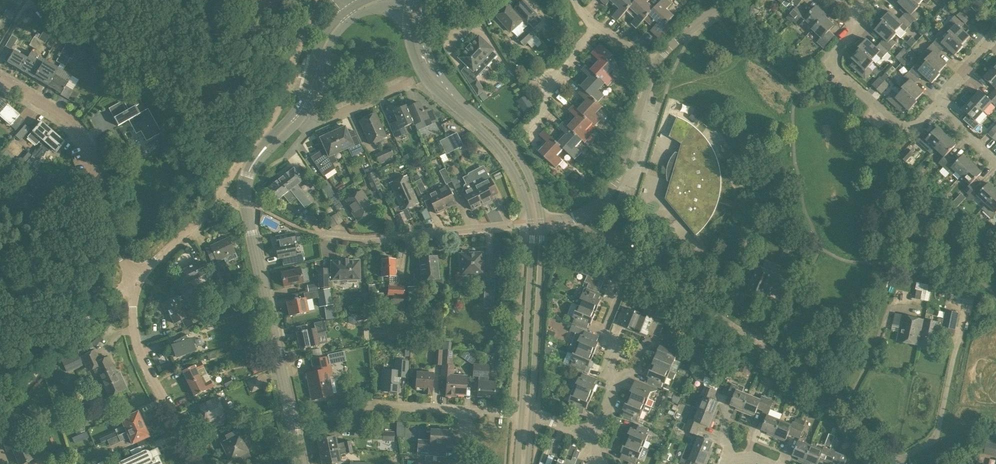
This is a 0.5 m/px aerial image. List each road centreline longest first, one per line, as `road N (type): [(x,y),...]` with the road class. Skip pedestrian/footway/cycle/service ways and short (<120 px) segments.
road 1 (unclassified): [(897,461),(839,397),(592,234),(578,216)]
road 2 (tertiary): [(303,463),(245,199),(252,165),(295,118)]
road 3 (primary): [(535,223),(509,151),(422,60),(417,0)]
road 4 (residential): [(133,281),(112,243),(81,136),(0,79)]
road 5 (residential): [(321,235),(397,238),(535,223)]
road 6 (residential): [(198,463),(137,347),(133,281)]
road 7 (residential): [(938,106),(905,129),(839,72),(834,57),(856,30),(851,15)]
road 8 (primary): [(526,415),(535,223)]
road 9 (track): [(133,281),(0,419)]
road 10 (tertiary): [(655,65),(618,176),(578,216)]
road 11 (residential): [(583,433),(603,421),(615,387),(609,368),(619,343),(604,332),(619,294)]
road 12 (track): [(0,280),(86,260),(127,288)]

